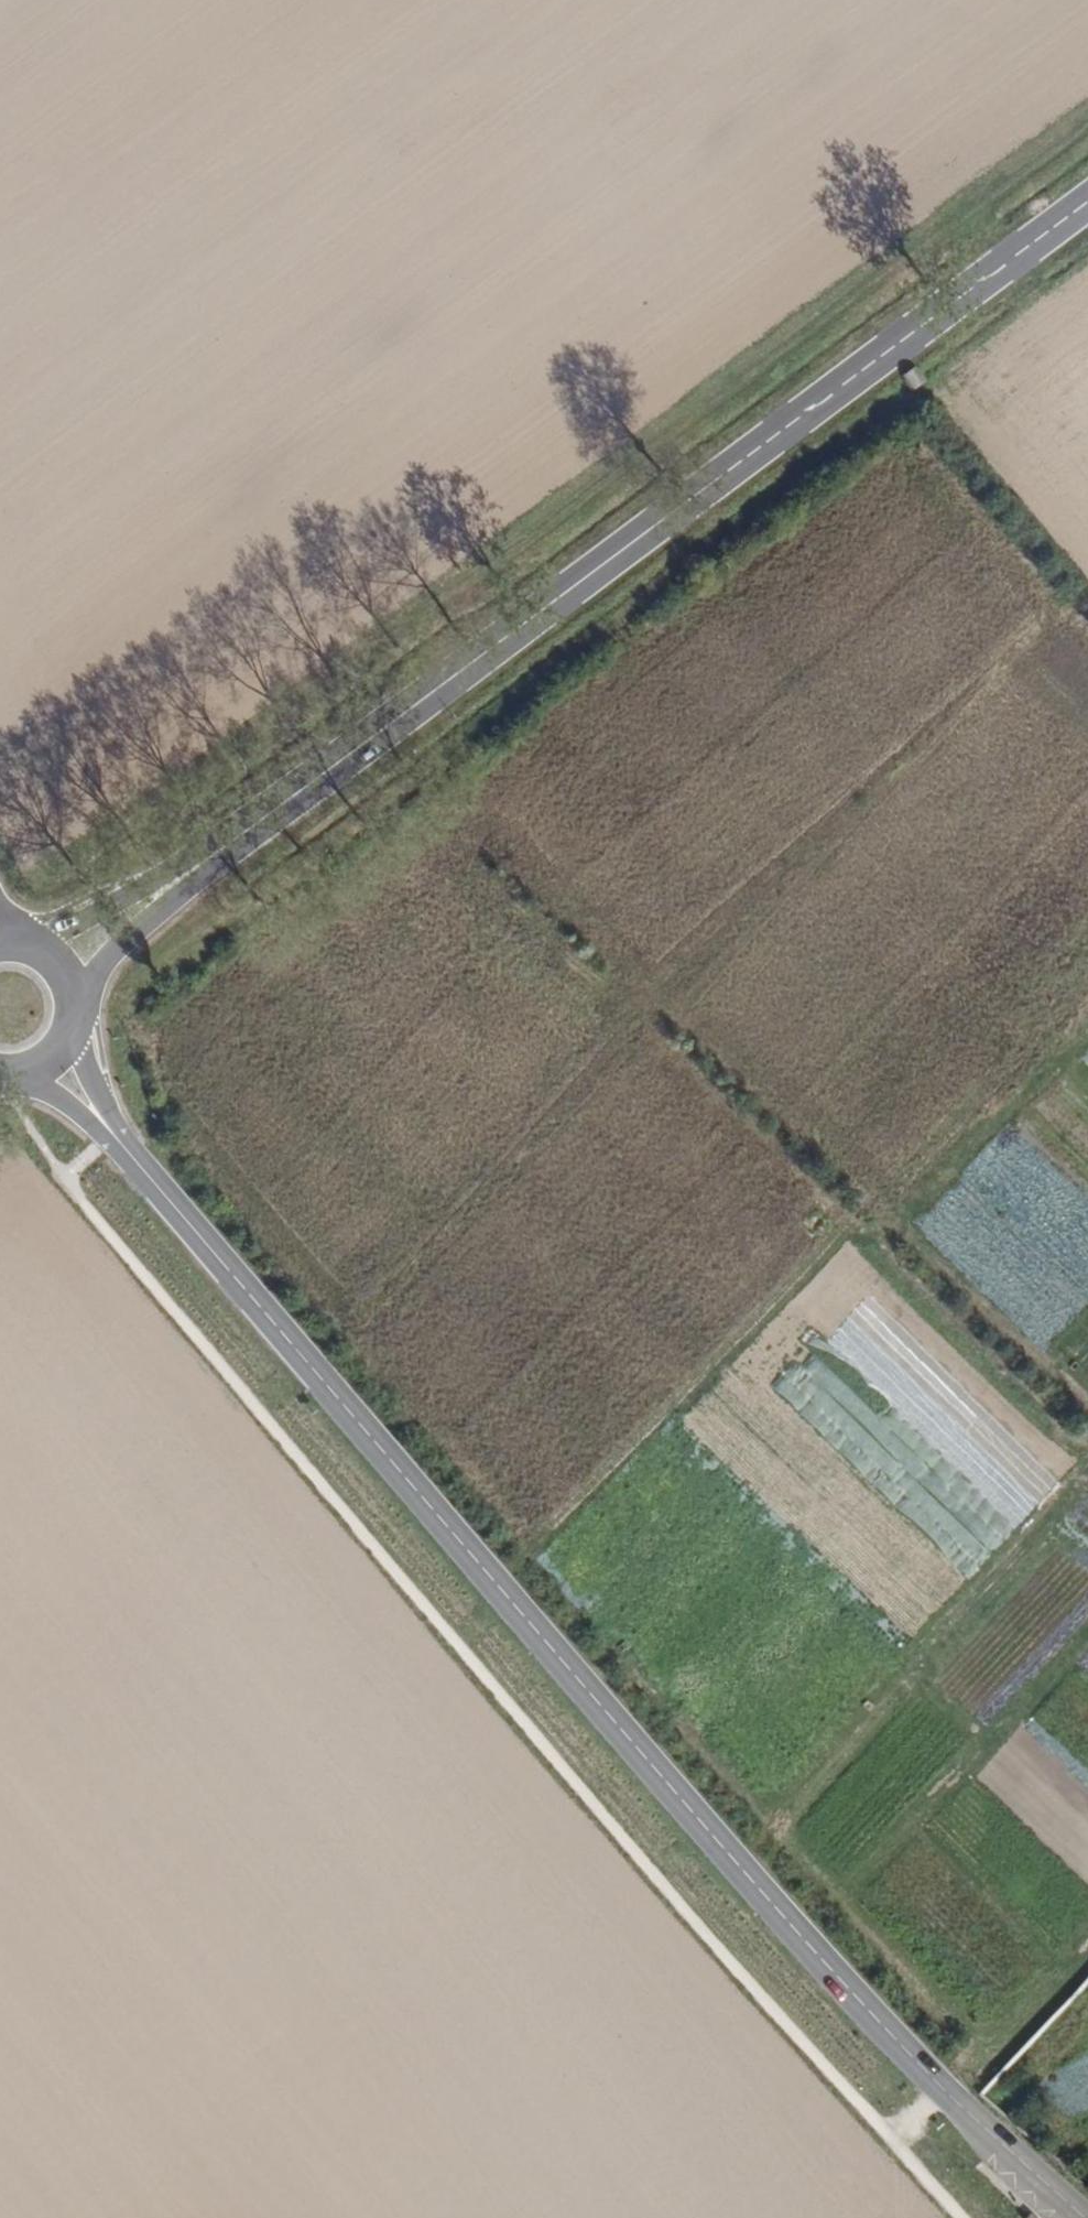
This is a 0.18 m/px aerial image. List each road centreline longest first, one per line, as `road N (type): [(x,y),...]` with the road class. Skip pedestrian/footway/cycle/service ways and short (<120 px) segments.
road 1 (secondary): [(1084,2217),(829,1970),(101,1118)]
road 2 (secondary): [(167,884),(1087,203)]
road 3 (secondary): [(81,987),(167,884)]
road 4 (secondary): [(167,884),(55,948)]

